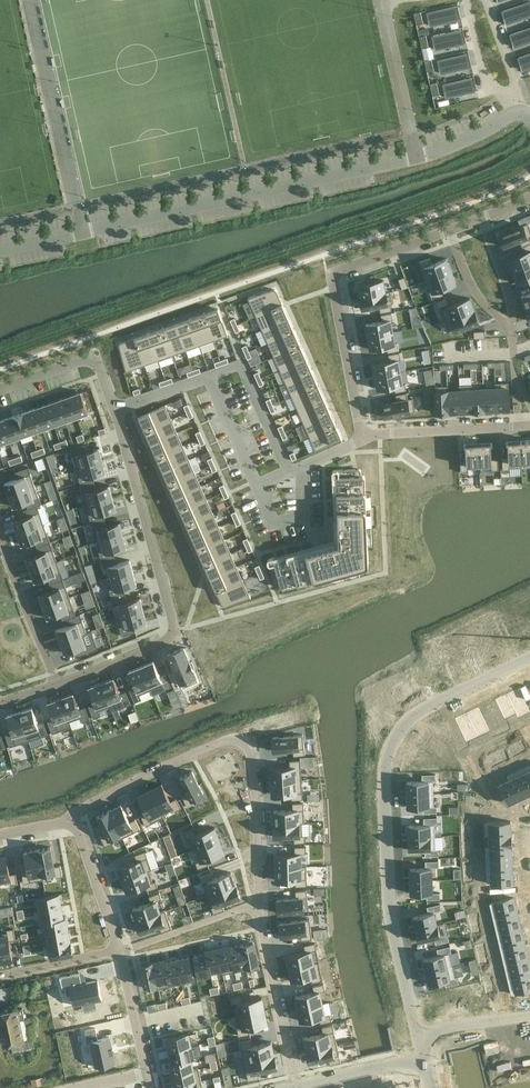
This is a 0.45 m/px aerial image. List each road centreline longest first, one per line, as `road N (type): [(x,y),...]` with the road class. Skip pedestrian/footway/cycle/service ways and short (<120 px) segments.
road 1 (residential): [(0,250),(418,159),(523,109)]
road 2 (residential): [(529,425),(373,435),(331,269),(529,198)]
road 3 (residential): [(0,390),(94,357),(178,634),(54,683)]
road 4 (residential): [(257,904),(252,759),(238,740),(142,777),(72,820)]
road 5 (residential): [(389,918),(384,762),(395,735),(415,713),(529,658)]
road 6 (residential): [(297,1086),(257,904)]
road 7 (residential): [(54,683),(0,545)]
road 8 (residential): [(119,950),(257,904)]
road 9 (residential): [(148,1087),(119,950)]
road 10 (residential): [(119,950),(72,820)]
road 11 (residential): [(422,1061),(297,1086)]
road 12 (residential): [(389,918),(416,1036)]

